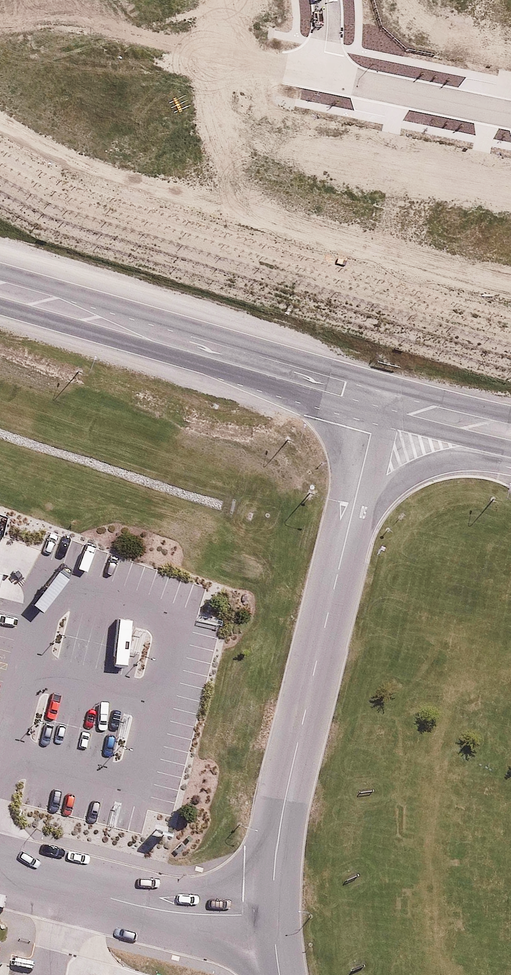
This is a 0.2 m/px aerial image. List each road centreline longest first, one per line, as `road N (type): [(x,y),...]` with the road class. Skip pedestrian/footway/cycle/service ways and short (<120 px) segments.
road 1 (residential): [(340,534),(284,758),(264,917)]
road 2 (primary): [(0,288),(373,398)]
road 3 (residential): [(0,871),(150,910),(264,917)]
road 4 (primary): [(504,434),(408,476),(340,534)]
road 5 (residential): [(510,113),(323,74)]
road 6 (residential): [(373,398),(340,534)]
road 7 (primary): [(373,398),(504,434)]

